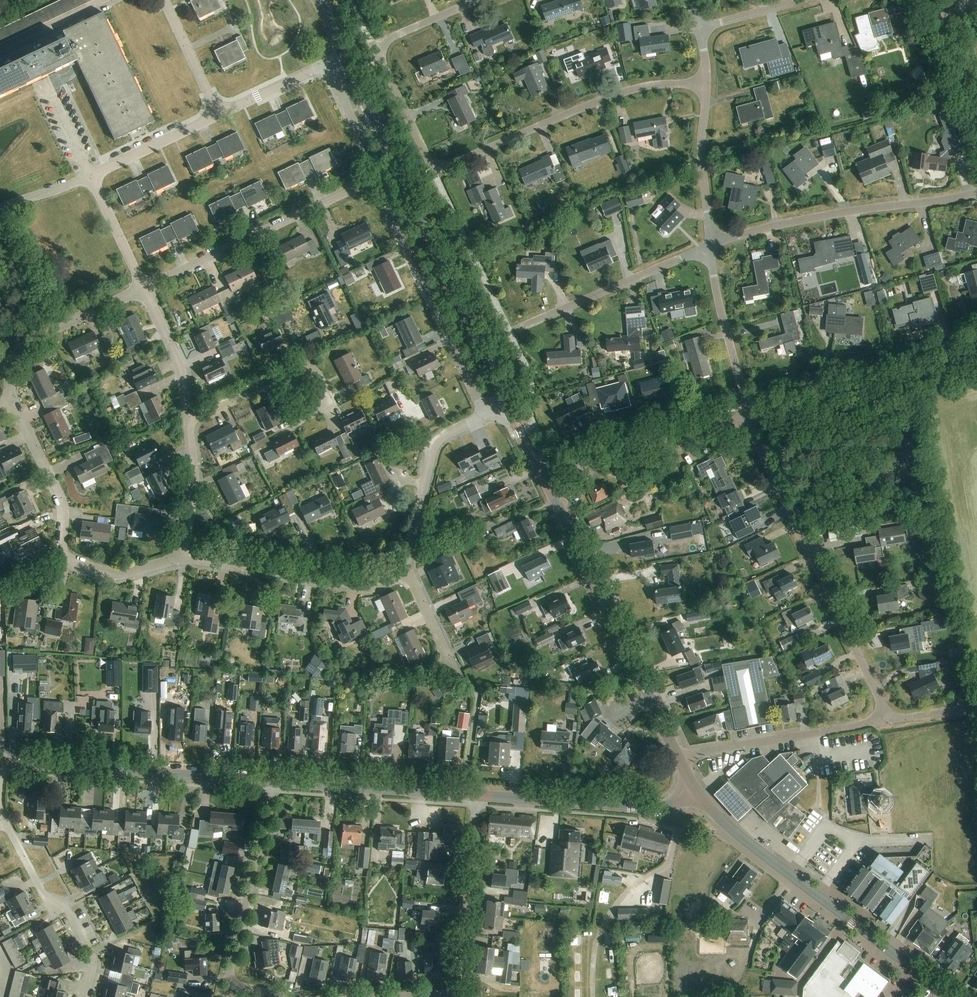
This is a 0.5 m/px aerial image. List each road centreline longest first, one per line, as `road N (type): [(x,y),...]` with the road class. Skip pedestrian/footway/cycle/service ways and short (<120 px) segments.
road 1 (residential): [(377,49),(435,166),(641,87),(707,84)]
road 2 (secondary): [(509,405),(343,57)]
road 3 (residential): [(890,720),(749,418)]
road 4 (secondary): [(678,757),(544,475)]
road 5 (secondary): [(915,970),(728,827),(696,789)]
road 6 (residential): [(711,246),(791,222),(976,191)]
road 7 (tertiary): [(272,782),(2,762)]
road 8 (residential): [(486,415),(379,176)]
road 9 (residential): [(144,288),(379,176)]
road 10 (unclassified): [(749,418),(976,357)]
road 11 (residential): [(184,559),(362,585),(401,569)]
road 12 (residential): [(678,757),(890,720)]
road 13 (unclassified): [(544,475),(749,418)]
road 14 (residential): [(295,423),(326,408),(313,368),(298,367),(187,414)]
road 15 (residential): [(519,327),(711,246)]
road 16 (residential): [(227,984),(272,782)]
road 17 (tertiary): [(476,796),(272,782)]
road 18 (residential): [(84,996),(92,955),(63,905),(43,894),(6,824)]
road 19 (residential): [(456,994),(476,796)]
road 20 (residential): [(401,569),(434,445),(486,415)]
road 21 (residential): [(11,399),(14,365),(28,344),(144,288)]
road 22 (residential): [(711,246),(749,418)]
road 23 (residential): [(69,560),(61,549),(62,503),(11,399)]
road 24 (residential): [(707,84),(702,152),(711,246)]
road 25 (tertiary): [(629,807),(476,796)]
road 26 (residential): [(184,559),(193,463),(187,414)]
road 27 (residential): [(91,176),(218,114)]
road 28 (unclassified): [(976,128),(922,0)]
road 29 (residential): [(187,414),(182,371),(144,288)]
road 30 (residential): [(460,680),(401,569)]
road 31 (residential): [(144,288),(91,176)]
road 32 (residential): [(379,176),(327,64)]
road 33 (residential): [(0,52),(109,0)]
road 34 (residential): [(218,114),(327,64)]

